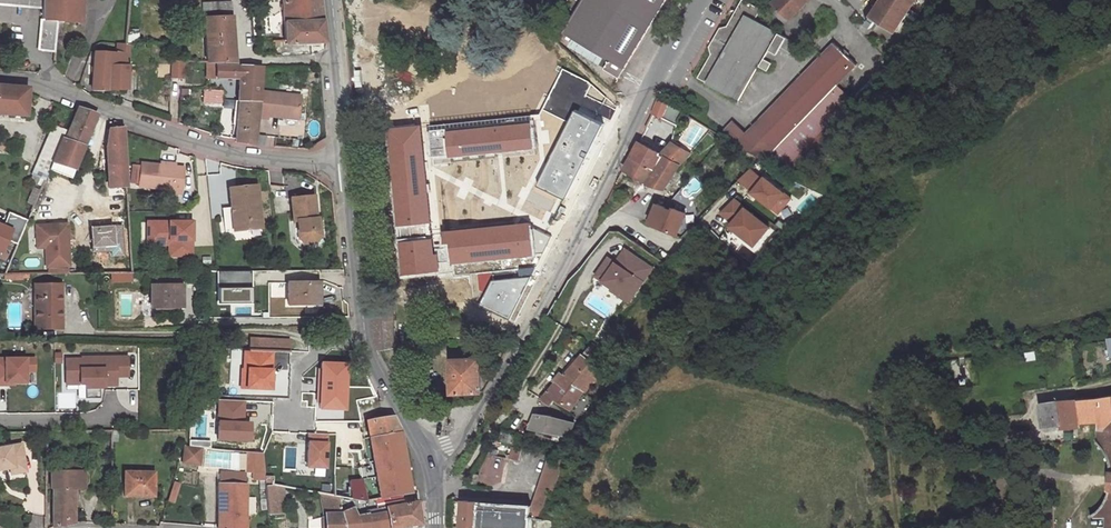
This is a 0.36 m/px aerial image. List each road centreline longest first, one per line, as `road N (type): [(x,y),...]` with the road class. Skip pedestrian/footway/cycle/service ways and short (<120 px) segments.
road 1 (residential): [(703,0),(464,435),(429,456)]
road 2 (track): [(1110,327),(924,359),(904,370),(887,401),(898,527)]
road 3 (unclassified): [(0,79),(47,85),(225,152),(347,163)]
road 4 (track): [(561,327),(459,482),(436,483)]
road 5 (secondary): [(366,340),(347,163)]
road 6 (secondary): [(347,163),(333,0)]
road 7 (residential): [(295,425),(296,373),(308,357),(366,340)]
road 8 (secondary): [(429,456),(366,340)]
road 9 (residential): [(125,419),(0,420)]

